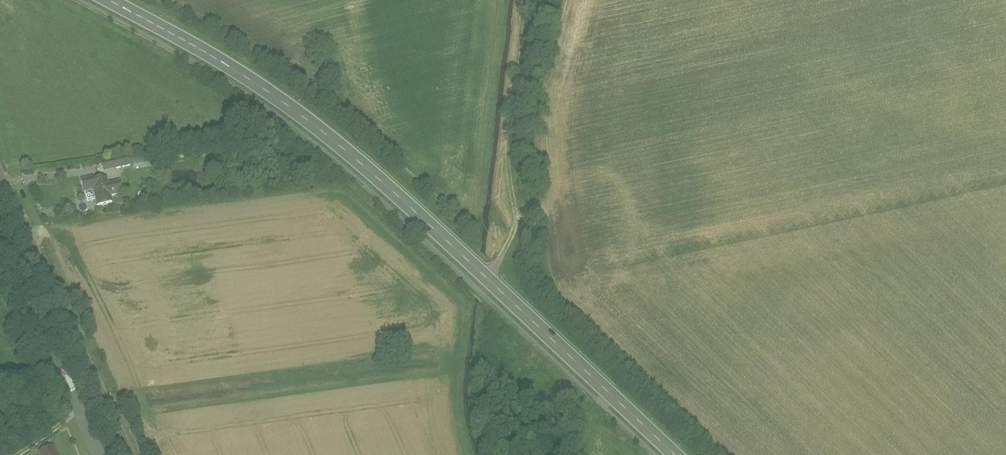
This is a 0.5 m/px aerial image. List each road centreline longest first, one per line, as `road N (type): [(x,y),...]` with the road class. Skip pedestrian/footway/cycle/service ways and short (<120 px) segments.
road 1 (primary): [(99,0),(215,62),(374,176),(673,454)]
road 2 (track): [(491,285),(517,224),(506,138),(523,0)]

